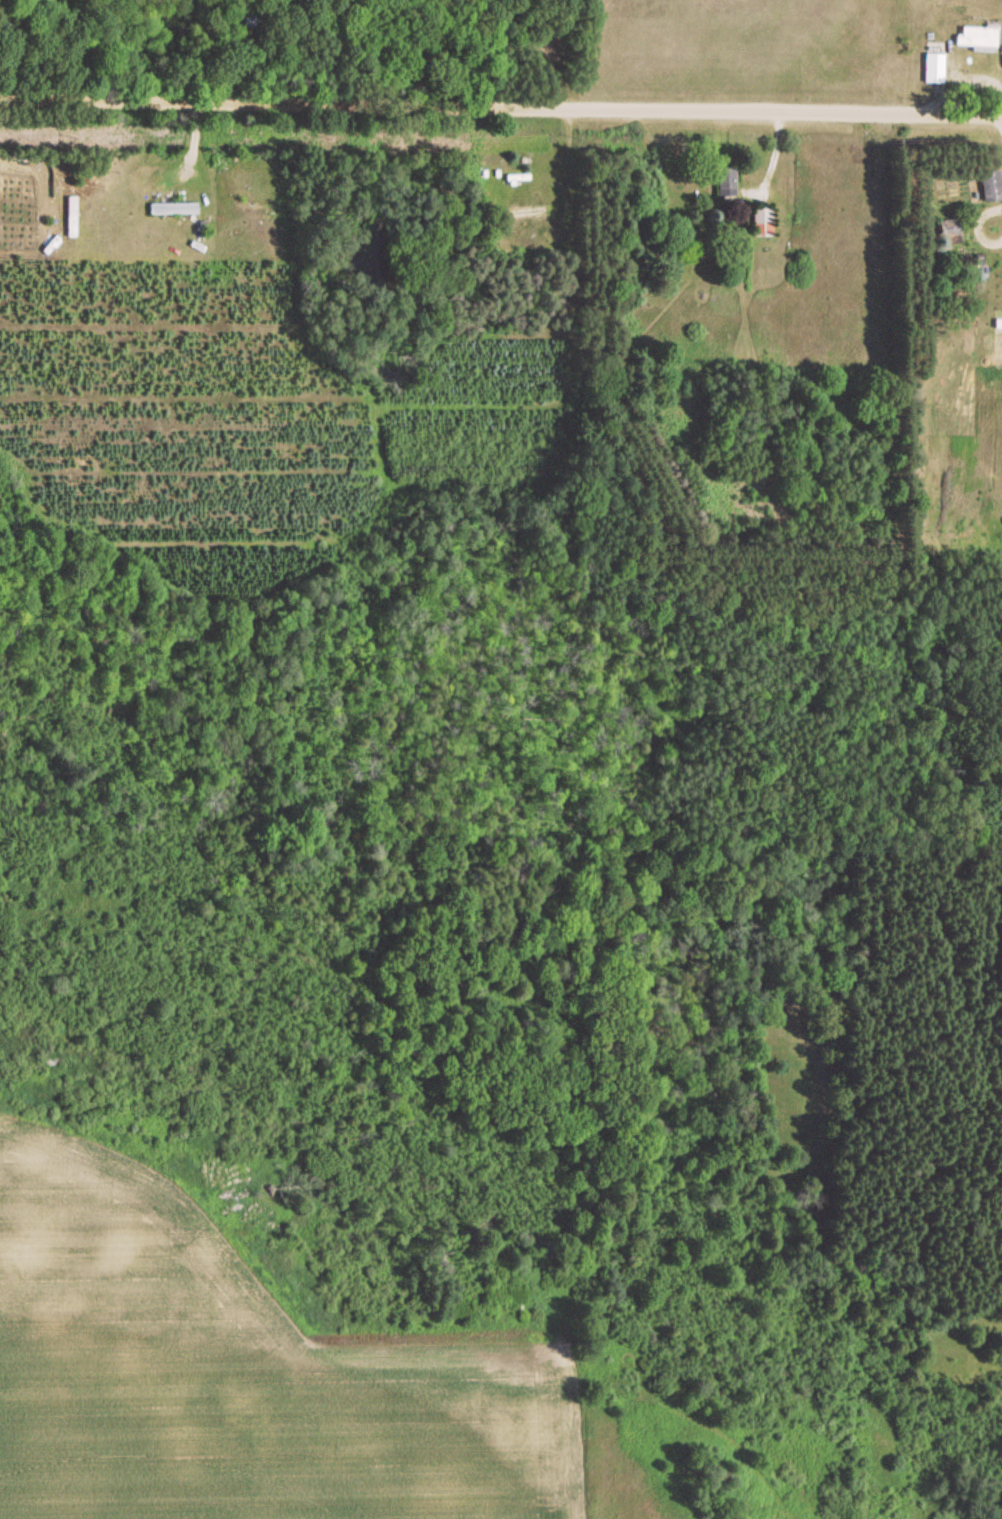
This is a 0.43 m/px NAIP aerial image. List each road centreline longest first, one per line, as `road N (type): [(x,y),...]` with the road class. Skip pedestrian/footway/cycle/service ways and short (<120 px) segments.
road 1 (residential): [(0,100),(1001,123)]

